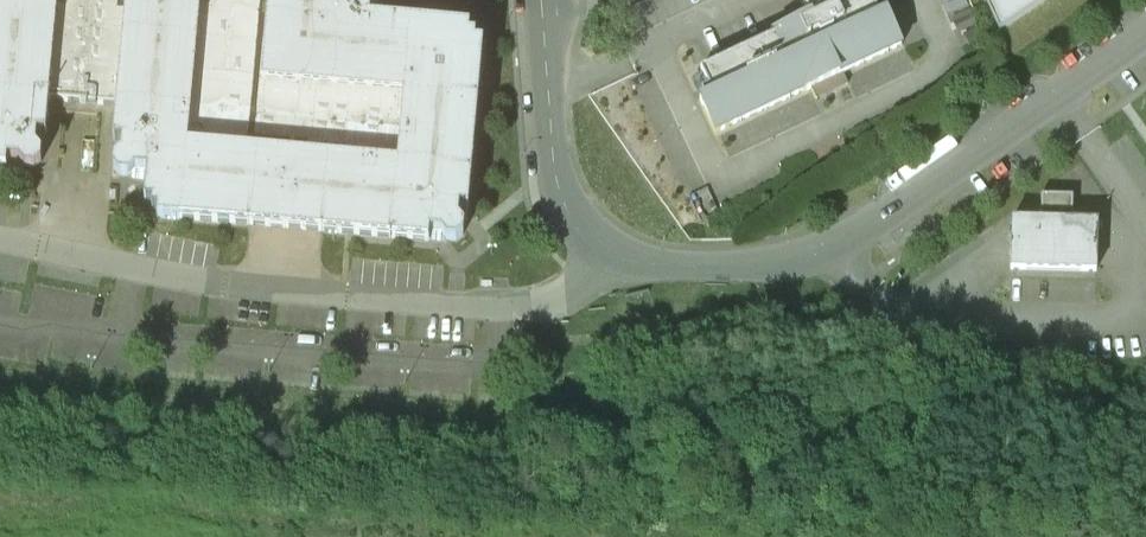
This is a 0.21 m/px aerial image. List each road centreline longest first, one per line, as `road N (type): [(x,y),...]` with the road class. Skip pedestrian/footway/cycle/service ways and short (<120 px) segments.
road 1 (unclassified): [(549,0),(572,202),(600,234),(660,256),(777,262),(835,242),(944,173),(1145,27)]

